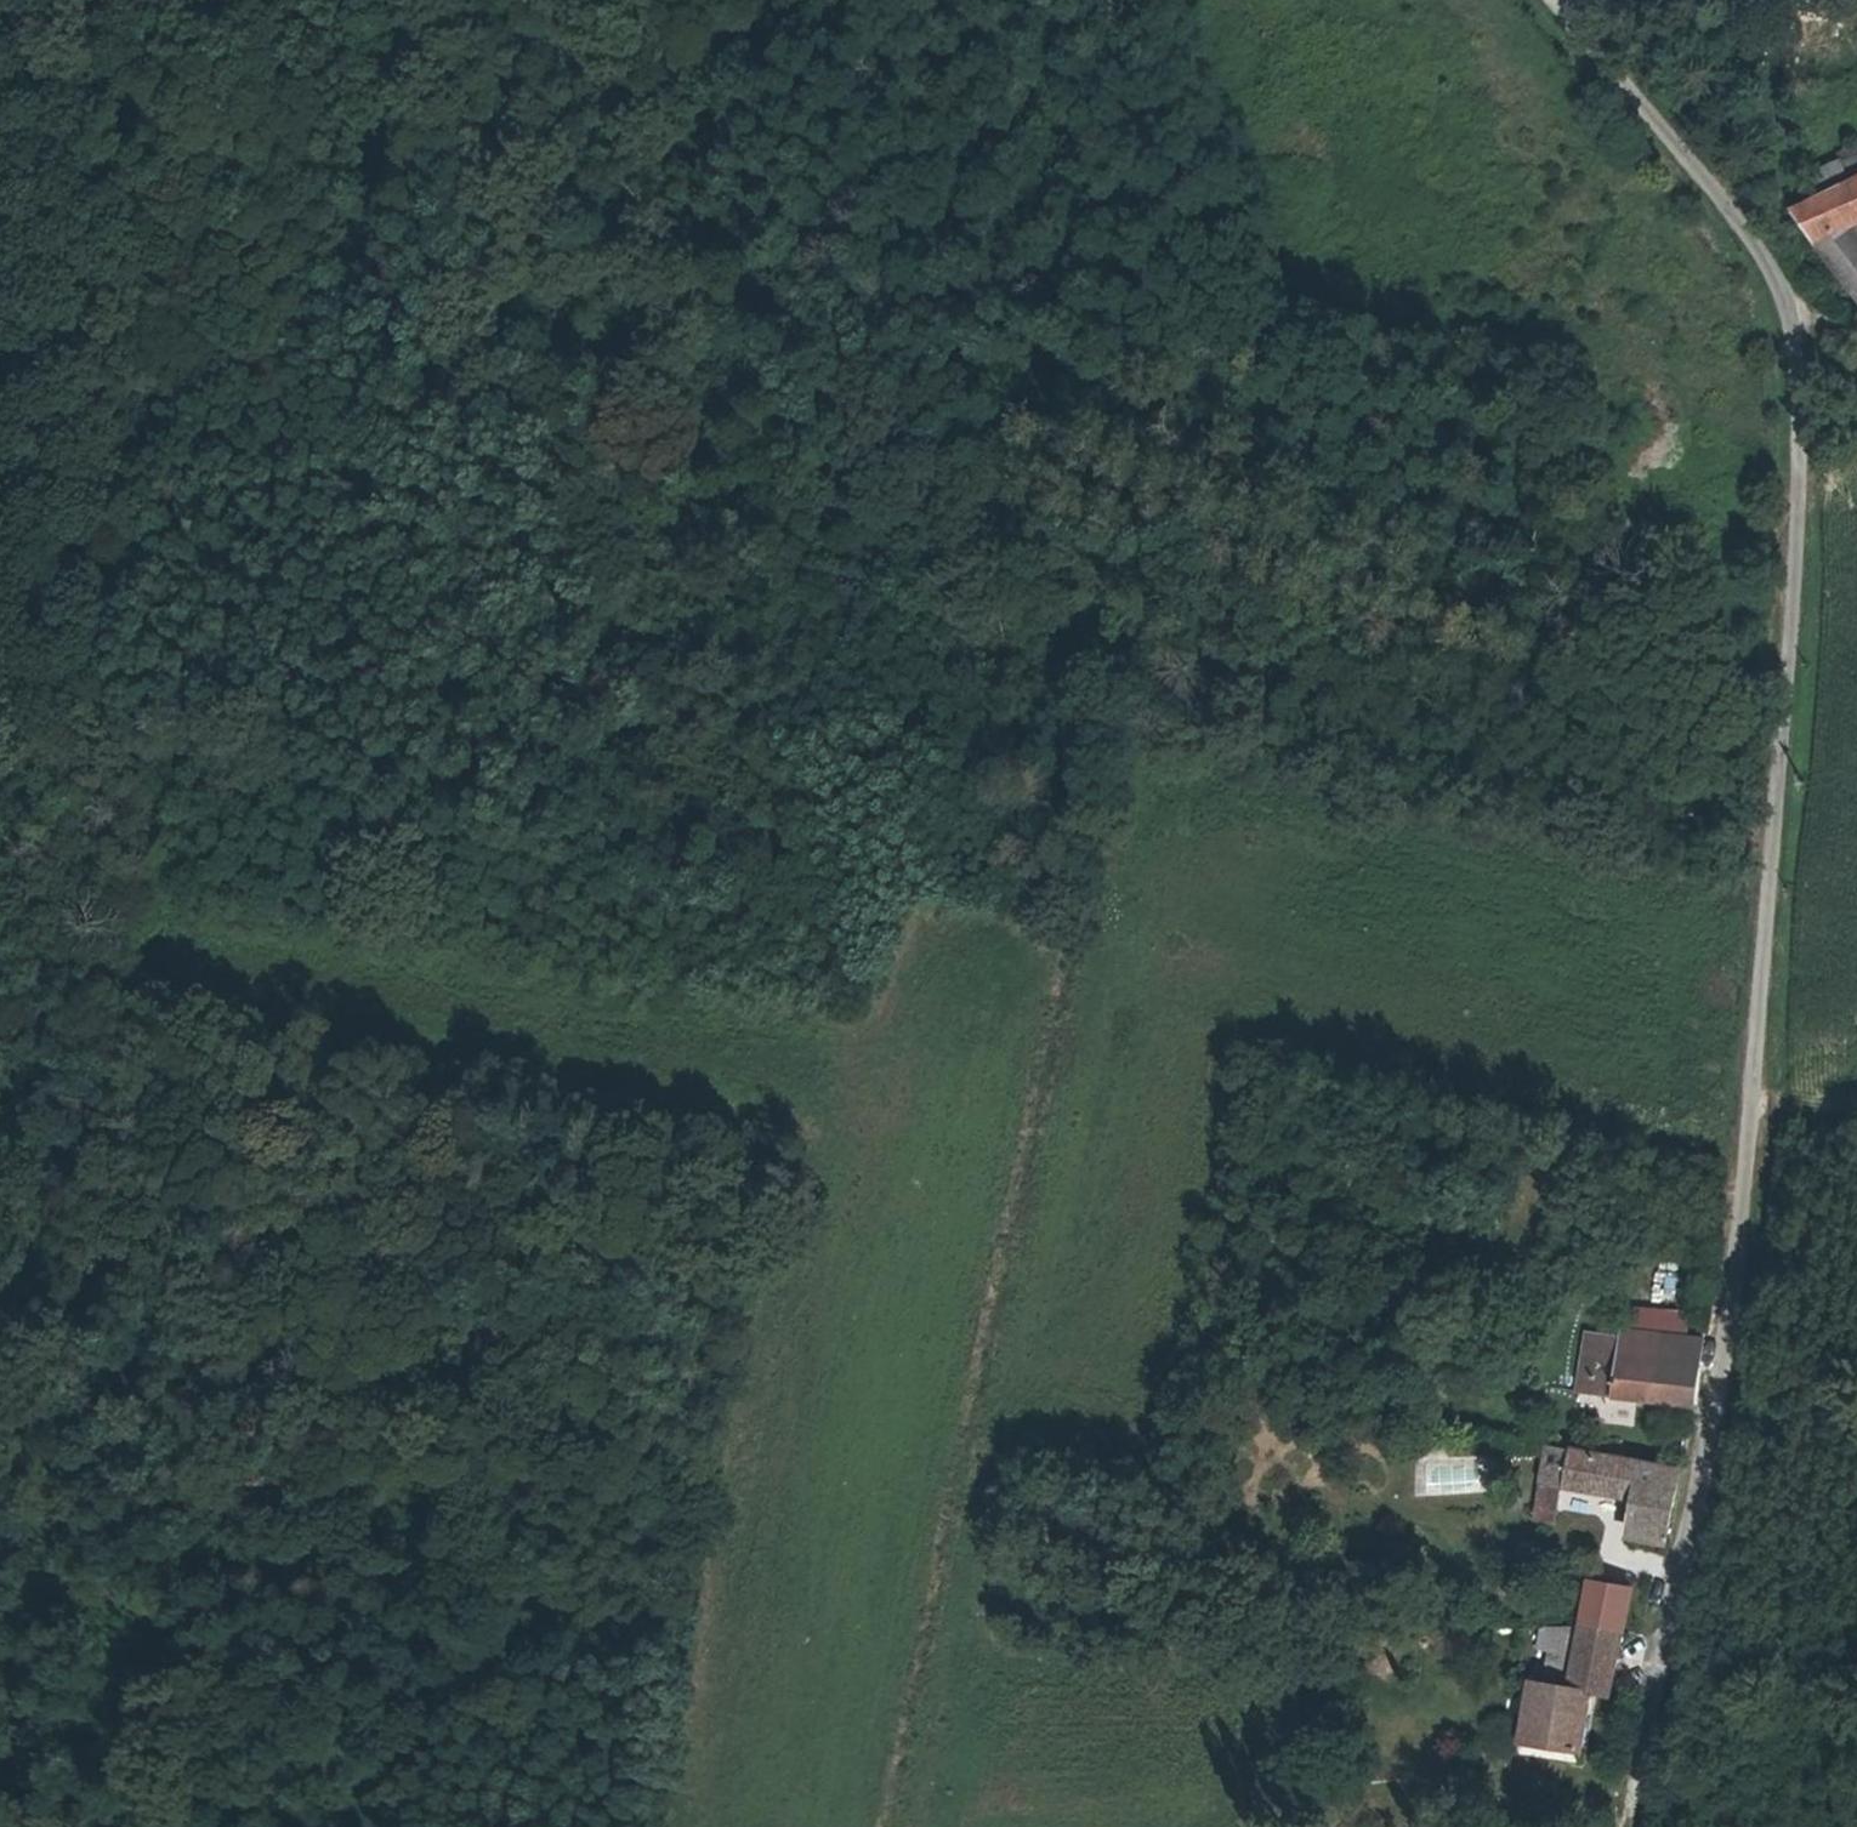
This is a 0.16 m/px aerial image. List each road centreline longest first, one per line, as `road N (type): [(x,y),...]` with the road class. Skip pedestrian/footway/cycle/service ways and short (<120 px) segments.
road 1 (unknown): [(1652,1781),(1708,1508),(1784,644),(1795,418),(1785,316),(1759,262),(1544,0)]

